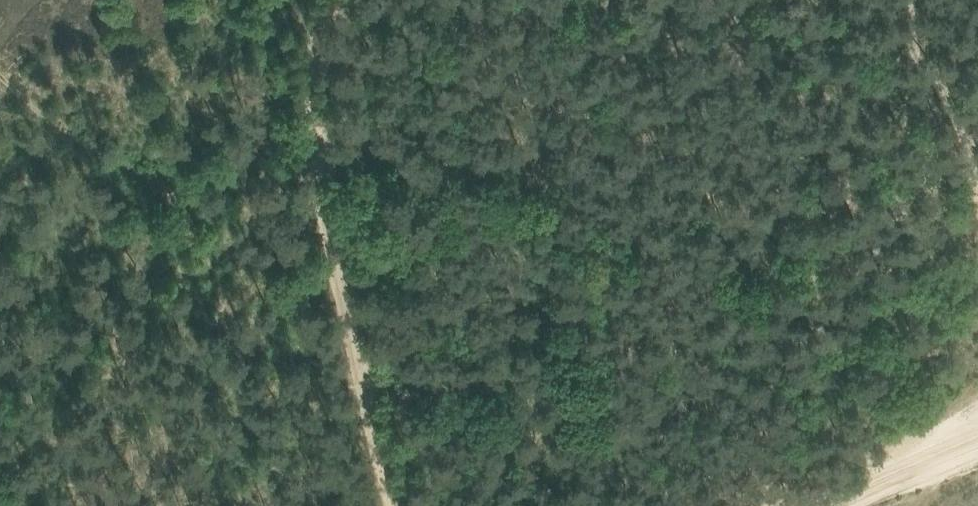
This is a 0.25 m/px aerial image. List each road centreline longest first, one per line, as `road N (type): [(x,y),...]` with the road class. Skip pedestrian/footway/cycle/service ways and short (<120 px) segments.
road 1 (track): [(0,74),(49,113),(171,182),(245,295),(327,374),(370,401)]
road 2 (track): [(370,401),(296,4),(305,0)]
road 3 (track): [(977,442),(841,505)]

